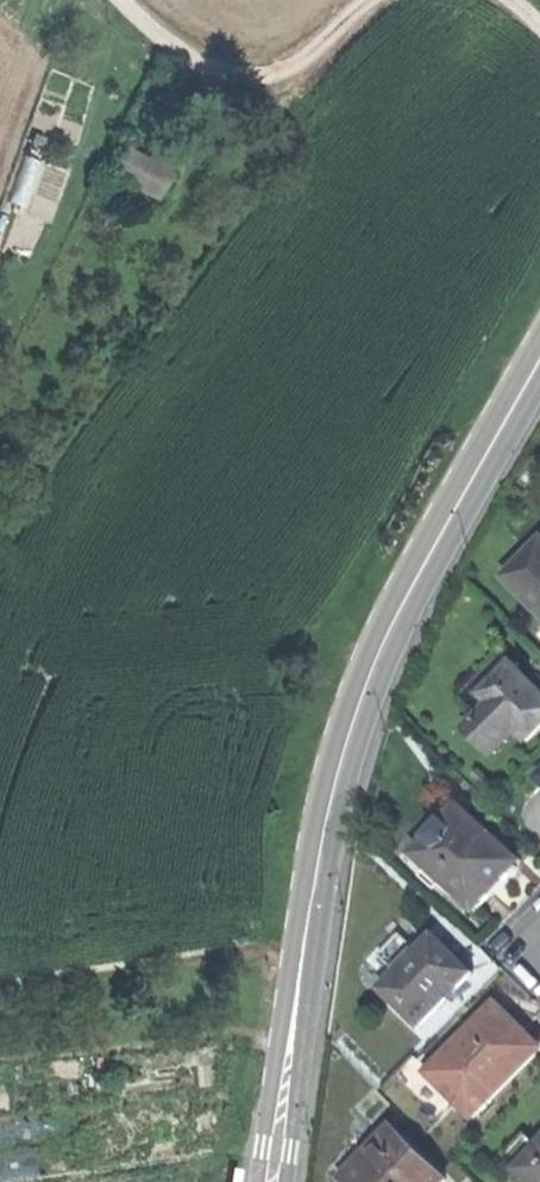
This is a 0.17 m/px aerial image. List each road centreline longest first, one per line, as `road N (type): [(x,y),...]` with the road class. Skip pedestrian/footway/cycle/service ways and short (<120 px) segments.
road 1 (secondary): [(273,1181),(324,813),(376,660),(539,356)]
road 2 (track): [(376,0),(288,69),(225,80),(173,56),(116,0)]

